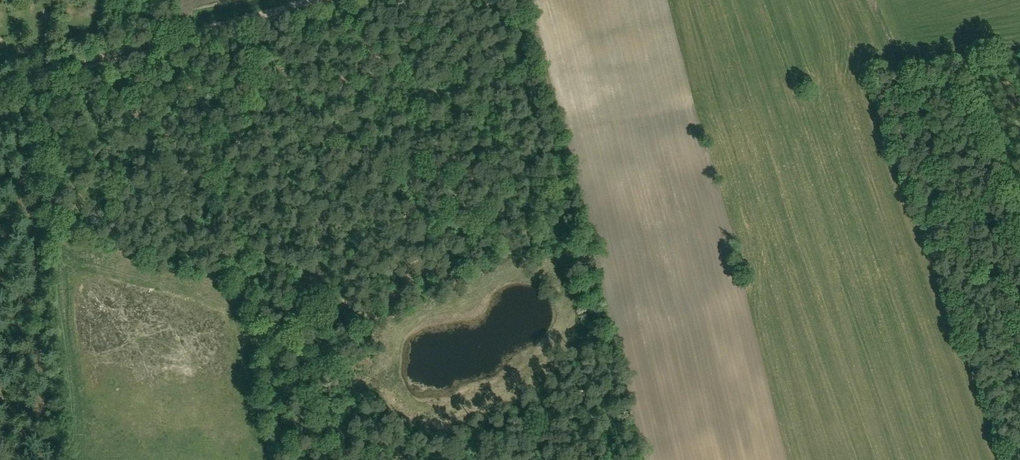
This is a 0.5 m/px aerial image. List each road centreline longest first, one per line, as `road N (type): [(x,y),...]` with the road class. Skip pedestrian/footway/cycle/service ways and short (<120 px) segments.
road 1 (track): [(0,82),(323,0)]

